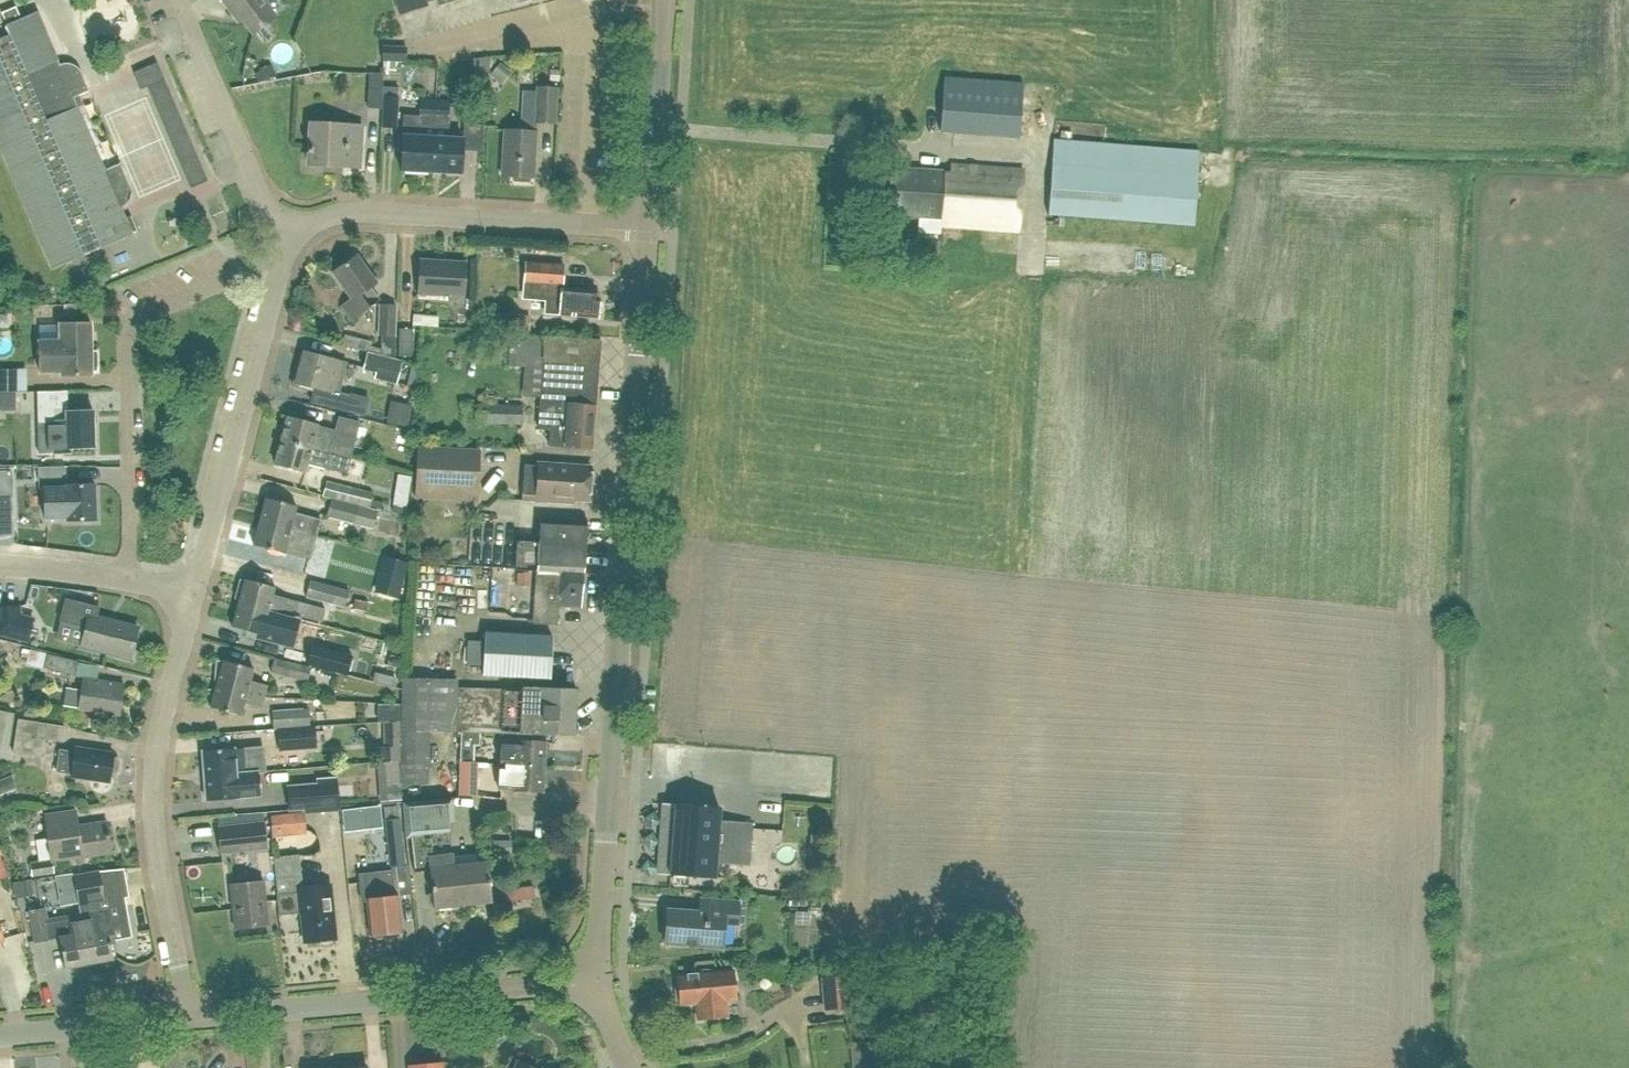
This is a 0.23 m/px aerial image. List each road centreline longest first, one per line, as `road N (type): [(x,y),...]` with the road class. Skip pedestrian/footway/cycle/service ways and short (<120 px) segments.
road 1 (tertiary): [(591,977),(646,223)]
road 2 (residential): [(130,581),(124,323),(285,254)]
road 3 (residential): [(189,1017),(162,890),(154,755),(191,596)]
road 4 (residential): [(291,240),(352,211),(646,223)]
road 5 (residential): [(285,254),(191,596)]
road 6 (tertiary): [(259,1010),(591,977)]
road 7 (residential): [(291,240),(268,212),(176,0)]
road 8 (tertiary): [(646,223),(663,9)]
road 9 (tertiary): [(0,1036),(189,1017)]
road 10 (residential): [(0,565),(130,581)]

